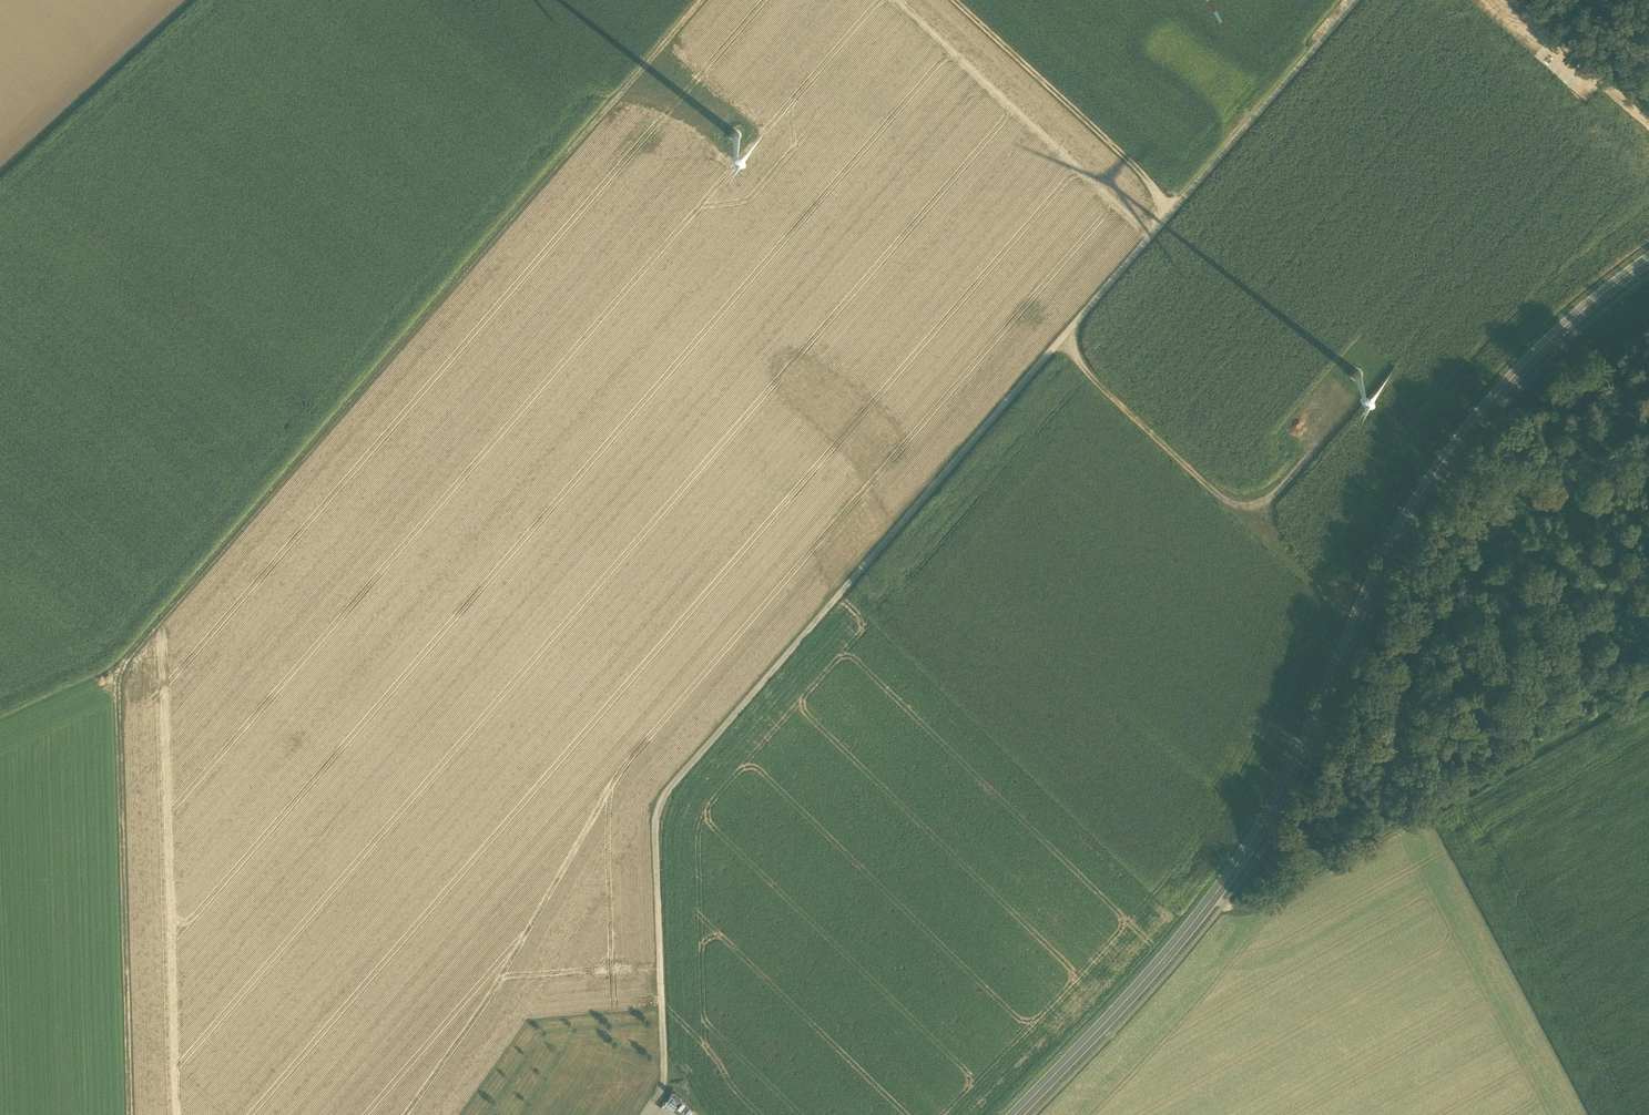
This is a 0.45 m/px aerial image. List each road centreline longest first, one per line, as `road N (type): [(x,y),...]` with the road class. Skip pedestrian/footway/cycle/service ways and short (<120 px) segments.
road 1 (track): [(1357,0),(656,806),(663,1093),(648,1114)]
road 2 (track): [(649,60),(117,671),(132,1114)]
road 3 (tertiary): [(1015,1114),(1174,946),(1255,836),(1384,559),(1454,447),(1542,347),(1648,259)]
road 4 (track): [(954,0),(1179,206)]
road 5 (track): [(1268,543),(1057,345)]
road 6 (track): [(1648,123),(1509,0)]
road 7 (track): [(1252,527),(1344,414)]

